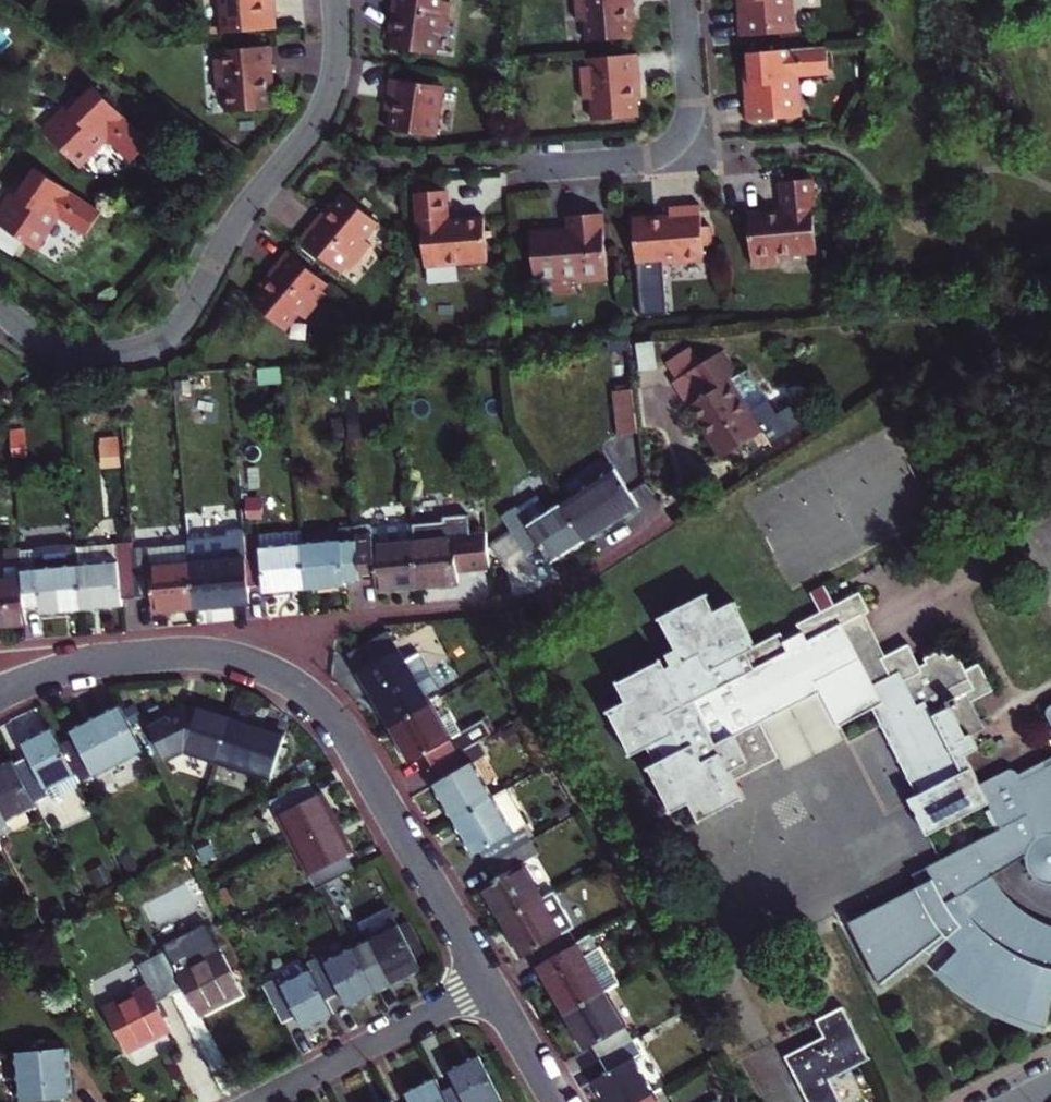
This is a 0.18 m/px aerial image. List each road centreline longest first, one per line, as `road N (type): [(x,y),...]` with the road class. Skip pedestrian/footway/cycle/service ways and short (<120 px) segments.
road 1 (residential): [(0,691),(60,666),(157,652),(223,655),(289,680),(342,728),(489,981)]
road 2 (residential): [(0,306),(44,343),(78,353),(127,350),(166,335),(236,221),(320,111),(336,51),(334,0)]
road 3 (residential): [(544,163),(642,157),(679,136),(690,102),(684,0)]
road 4 (residential): [(489,981),(257,1101)]
road 5 (residential): [(489,981),(558,1101)]

